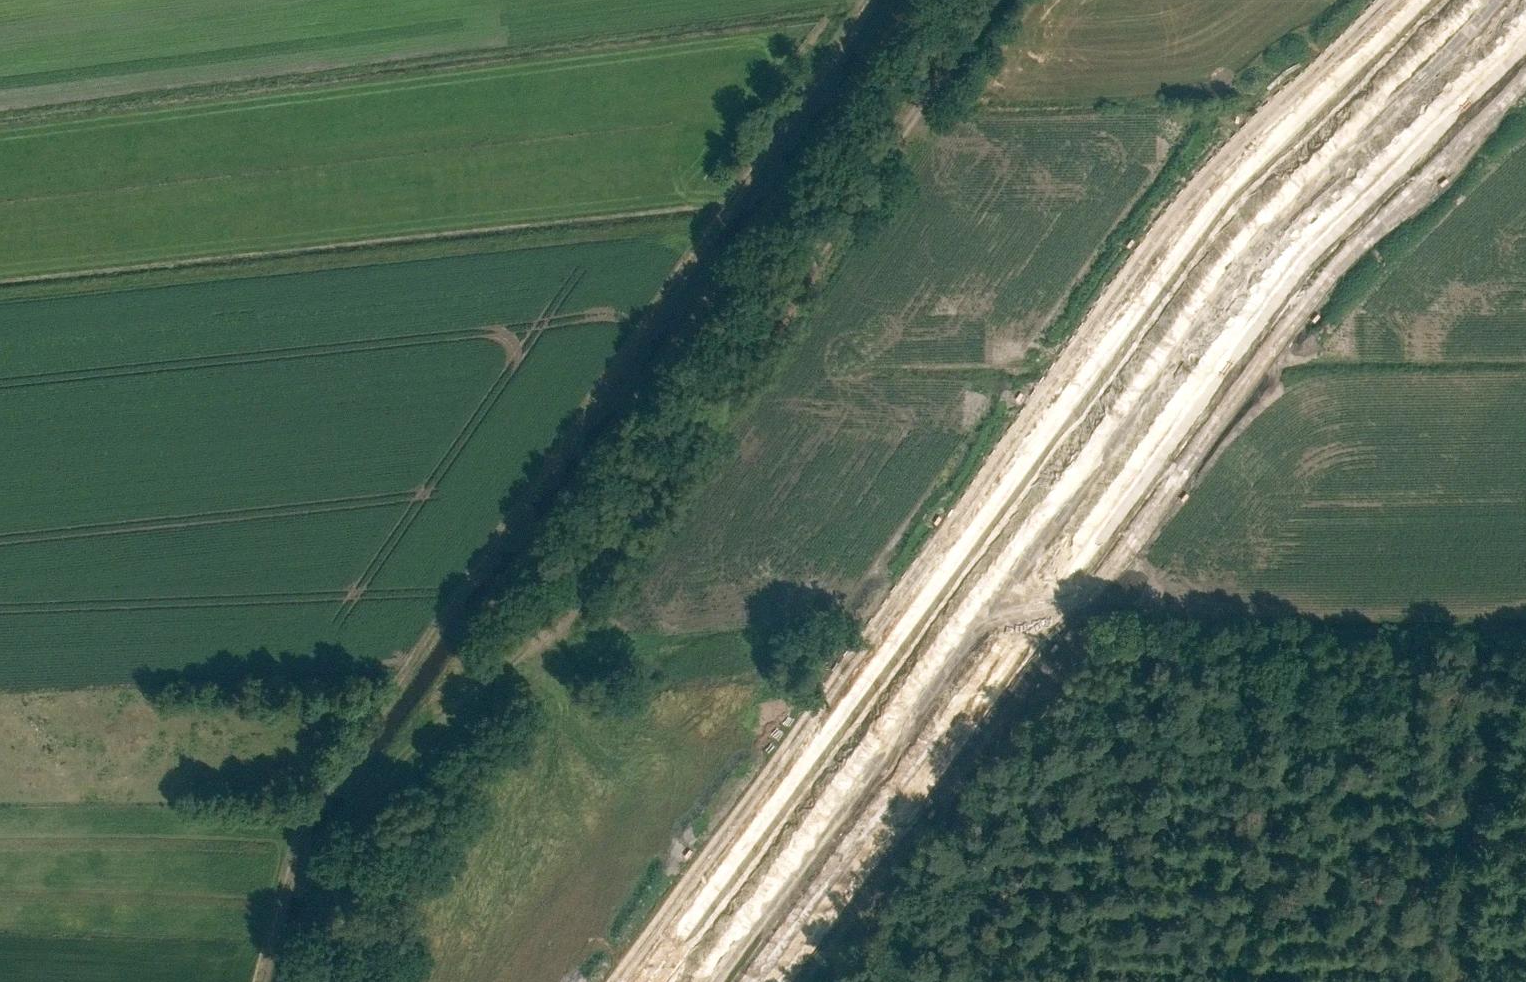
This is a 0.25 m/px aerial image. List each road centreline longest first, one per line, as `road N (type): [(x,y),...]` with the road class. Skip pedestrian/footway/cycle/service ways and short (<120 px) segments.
road 1 (track): [(1002,0),(590,601),(459,707),(396,788),(355,865),(324,981)]
road 2 (track): [(1451,981),(1486,715)]

